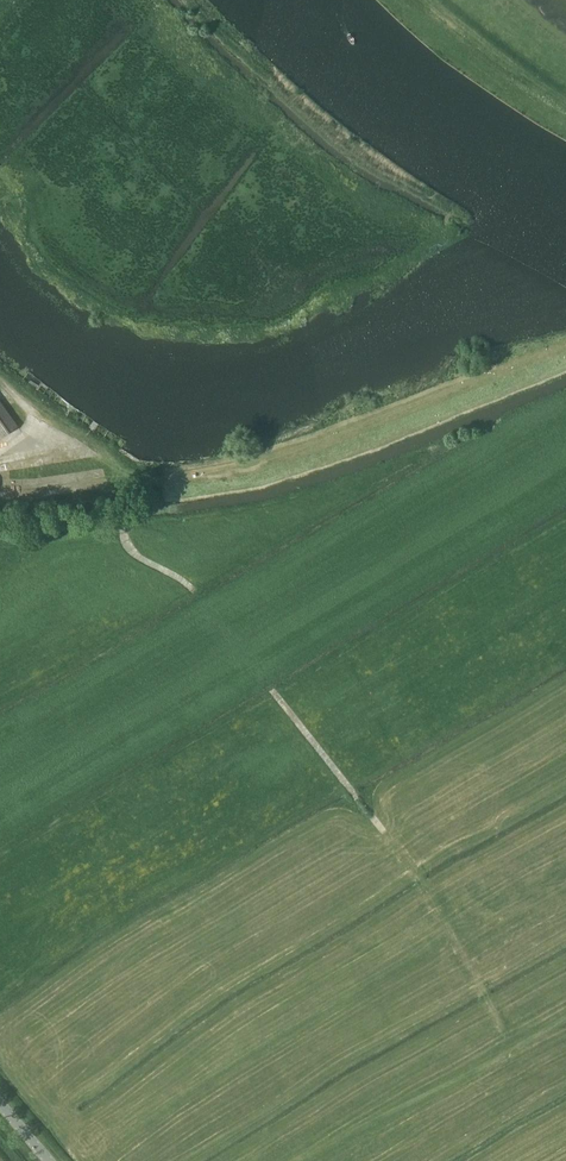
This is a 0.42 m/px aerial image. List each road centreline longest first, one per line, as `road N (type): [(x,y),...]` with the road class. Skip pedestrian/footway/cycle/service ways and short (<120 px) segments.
road 1 (track): [(0,447),(66,440),(87,453),(110,490),(125,543),(192,590),(431,892),(508,1040)]
road 2 (track): [(565,93),(440,0)]

